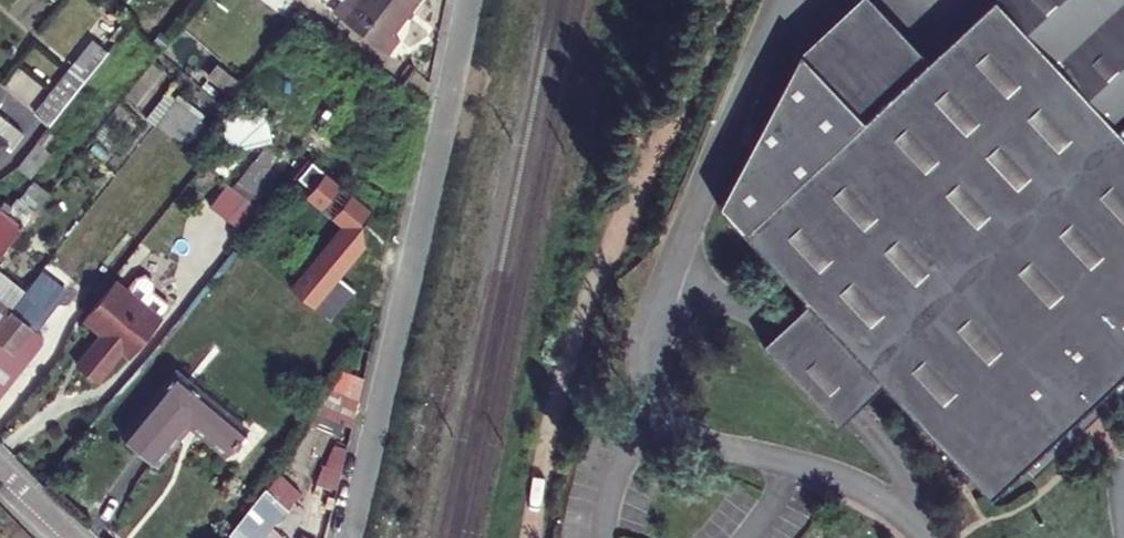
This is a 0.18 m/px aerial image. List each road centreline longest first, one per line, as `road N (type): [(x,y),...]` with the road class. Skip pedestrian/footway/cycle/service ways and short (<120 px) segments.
road 1 (unclassified): [(531,537),(557,408),(607,251),(731,0)]
road 2 (residential): [(347,537),(471,0)]

